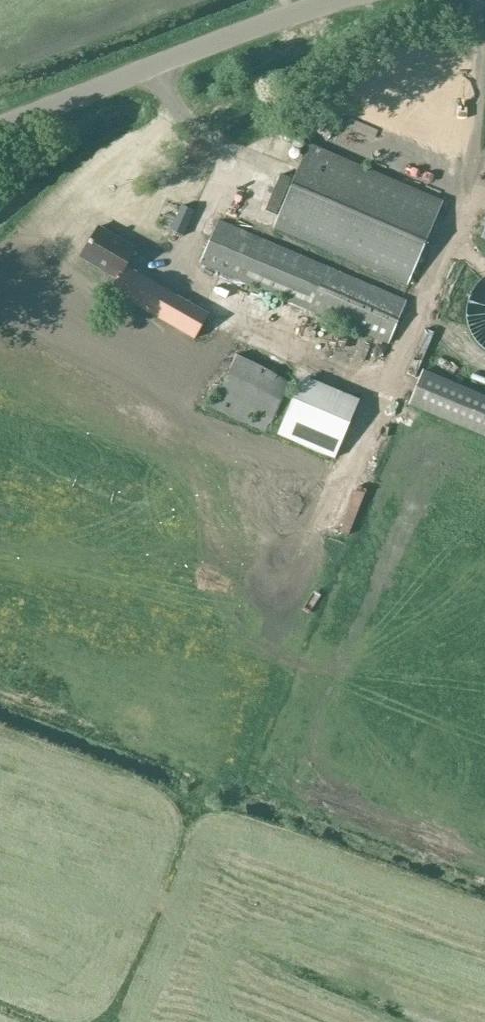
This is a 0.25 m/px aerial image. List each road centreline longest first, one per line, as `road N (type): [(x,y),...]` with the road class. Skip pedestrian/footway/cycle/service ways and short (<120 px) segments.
road 1 (tertiary): [(351,0),(0,128)]

